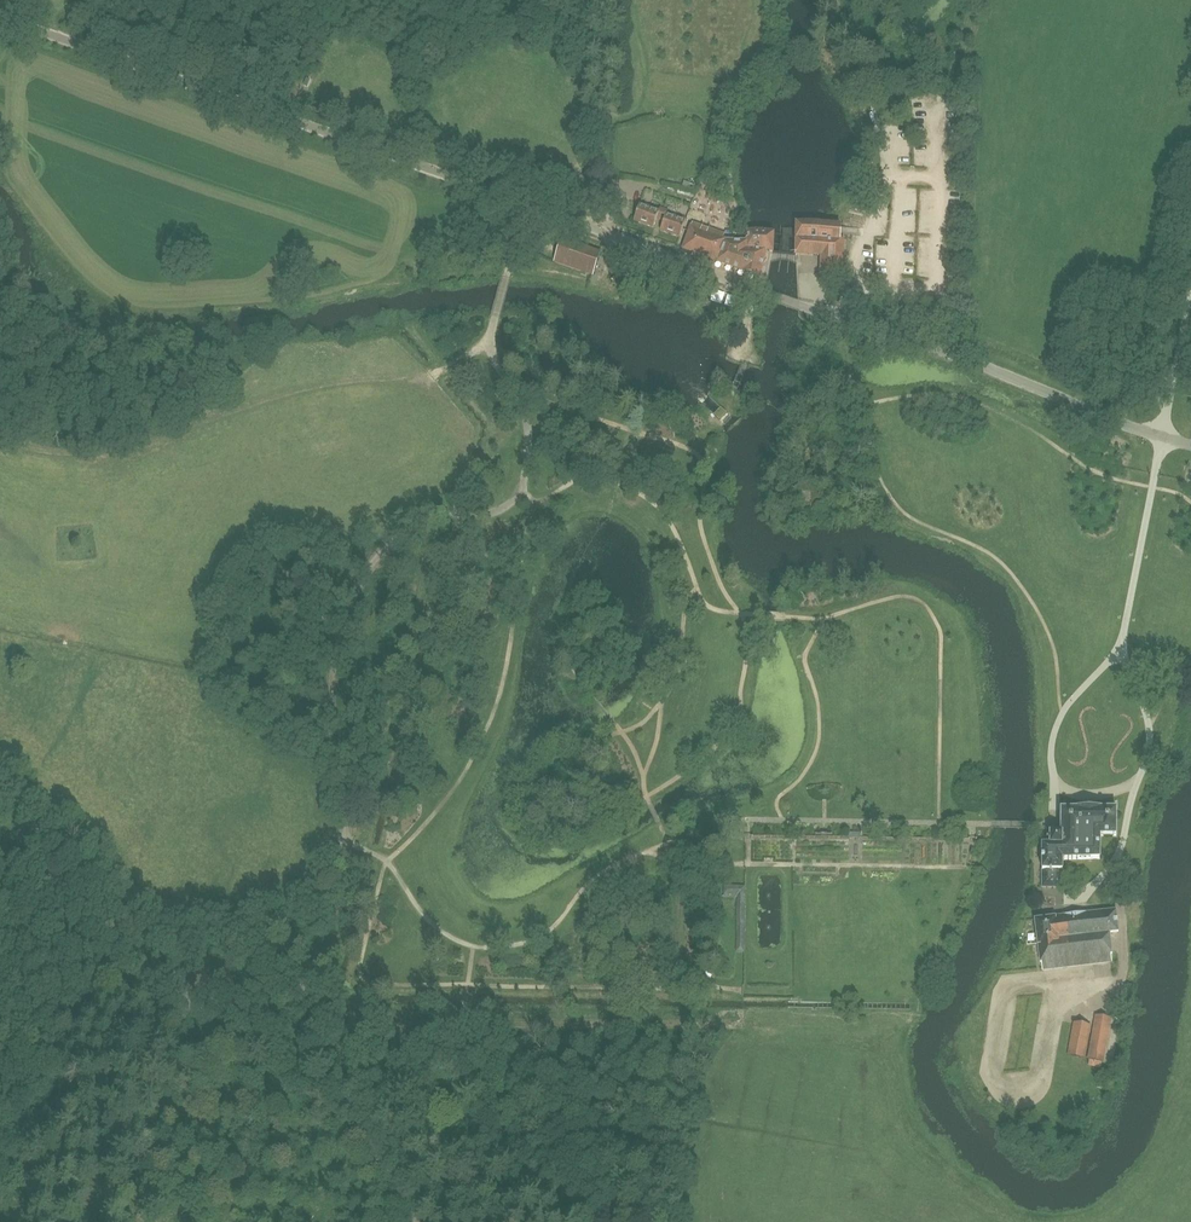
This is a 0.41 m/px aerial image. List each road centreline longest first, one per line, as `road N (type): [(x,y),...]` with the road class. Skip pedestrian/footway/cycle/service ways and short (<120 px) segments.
road 1 (unclassified): [(1164,437),(981,364),(0,16)]
road 2 (track): [(520,492),(534,505),(507,665),(476,751),(403,850),(385,861),(346,841),(317,877),(280,902),(236,912),(170,908),(116,877)]
road 3 (track): [(385,861),(420,915),(459,941),(512,947),(554,929),(611,866),(731,819),(987,825)]
road 4 (track): [(529,205),(498,307),(480,349),(466,358),(252,404),(83,454),(46,457),(0,442)]
road 5 (track): [(480,349),(490,373),(527,411),(520,492),(492,514),(427,517),(371,561),(333,665),(328,734),(346,841)]
road 6 (track): [(754,1027),(412,1022),(354,1034),(276,956),(216,911)]
road 7 (track): [(603,231),(608,213),(596,0)]
road 8 (residential): [(1164,437),(1190,286)]
road 9 (track): [(0,845),(52,823),(73,828),(116,877)]

